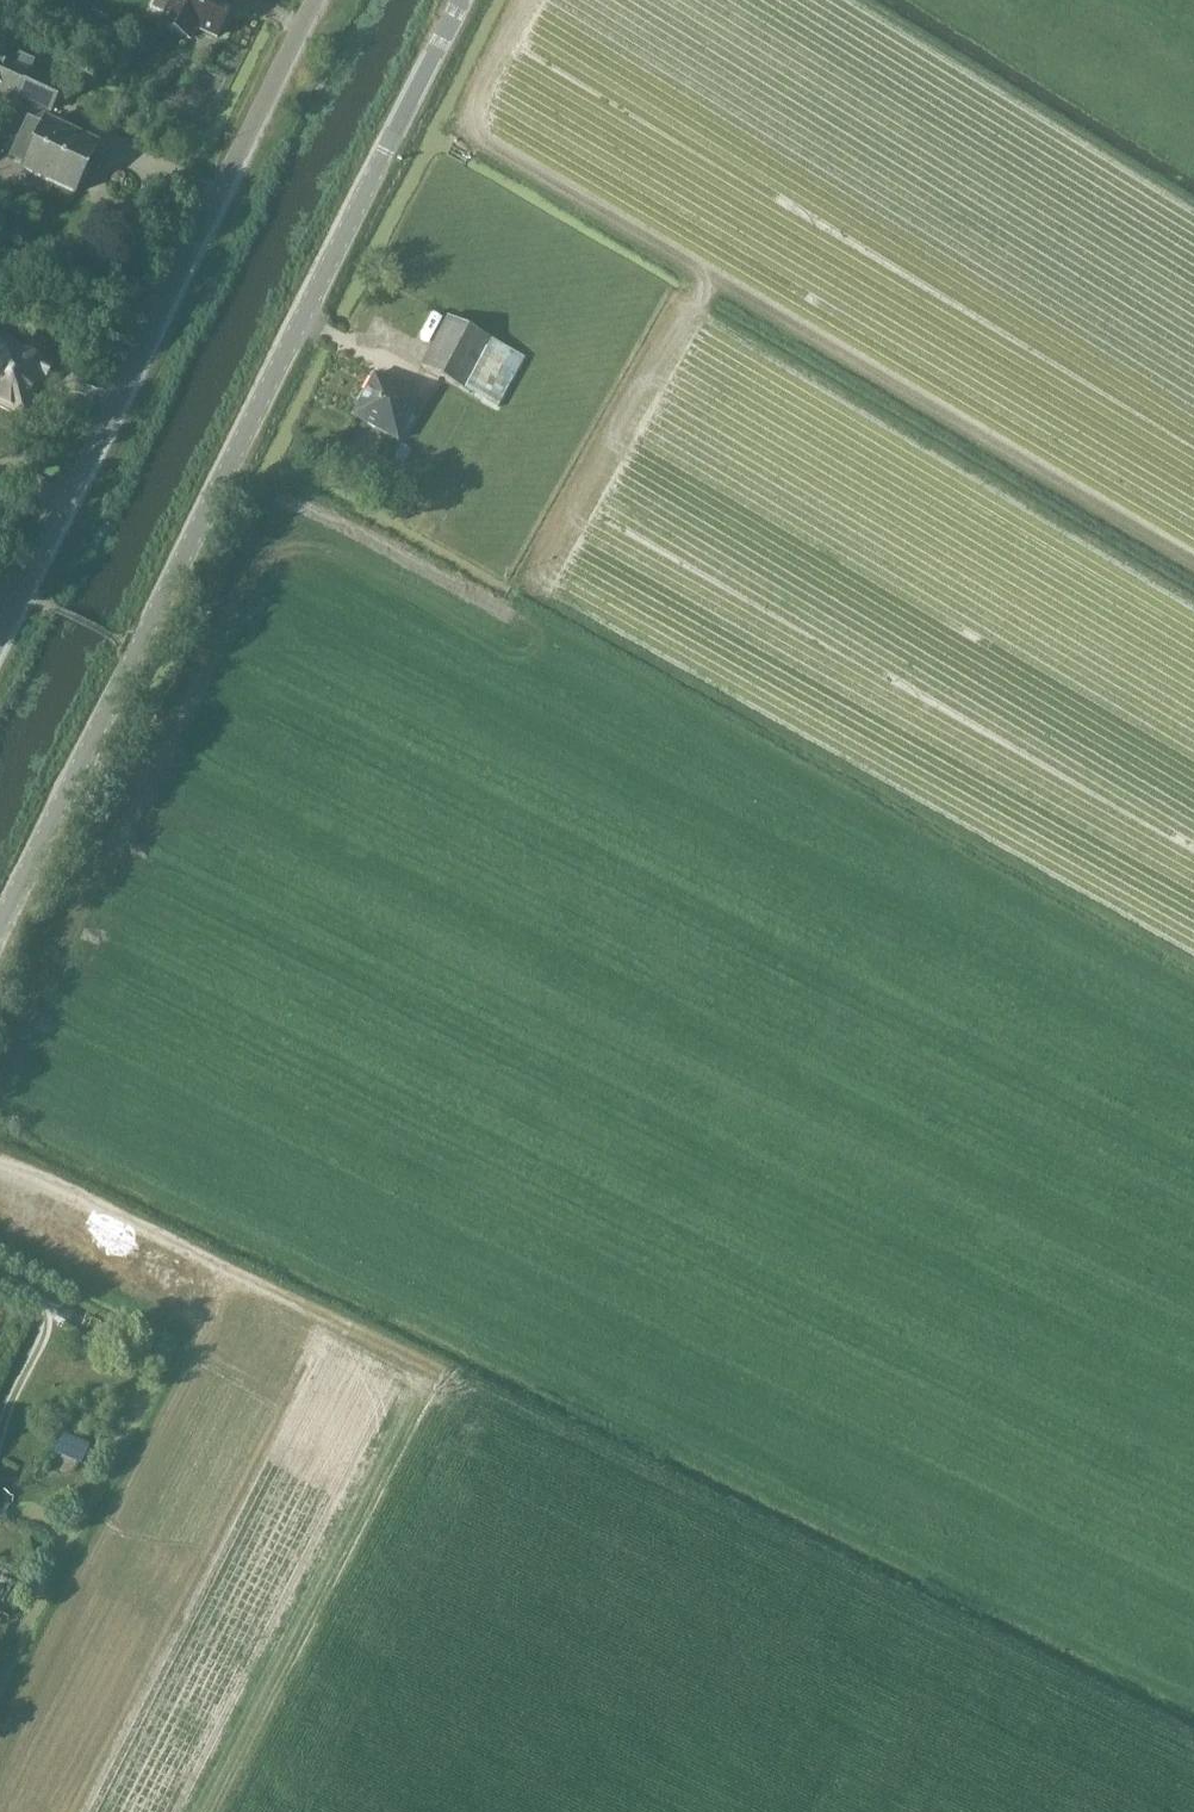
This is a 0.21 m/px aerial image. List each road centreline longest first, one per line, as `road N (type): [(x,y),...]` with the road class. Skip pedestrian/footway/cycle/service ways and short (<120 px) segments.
road 1 (tertiary): [(0,924),(458,0)]
road 2 (residential): [(0,636),(316,0)]

